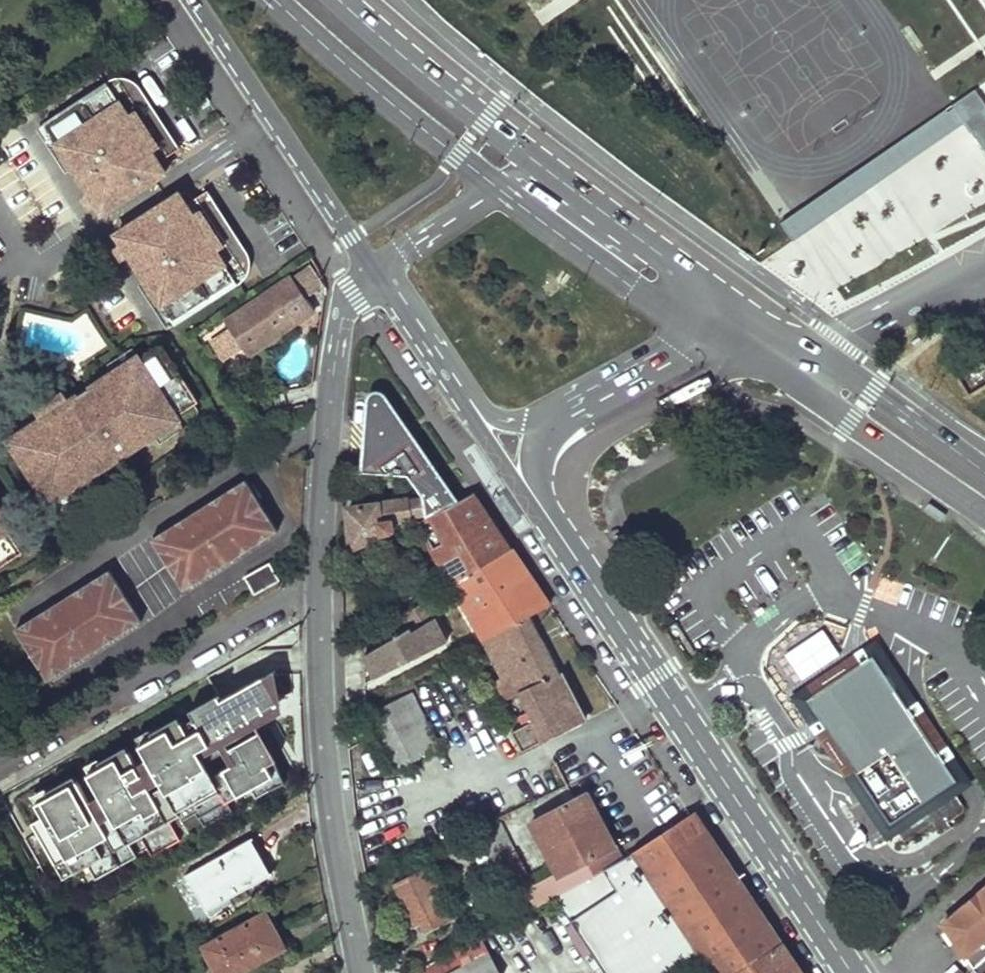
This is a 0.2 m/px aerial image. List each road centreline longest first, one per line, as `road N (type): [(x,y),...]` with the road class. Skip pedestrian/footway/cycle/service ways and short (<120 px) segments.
road 1 (secondary): [(549,517),(852,972)]
road 2 (residential): [(361,972),(325,755),(321,594)]
road 3 (residential): [(321,594),(271,605),(0,761)]
road 4 (residential): [(321,594),(340,327),(351,293),(376,271)]
road 5 (primary): [(702,335),(852,419),(984,512)]
road 6 (secondary): [(197,0),(376,271)]
road 7 (primary): [(275,0),(495,188)]
road 8 (primary): [(543,167),(344,0)]
road 9 (primary): [(495,188),(702,335)]
road 10 (primary): [(984,470),(803,343)]
road 11 (primary): [(712,286),(543,167)]
road 12 (residential): [(803,343),(853,329),(984,248)]
road 13 (secondary): [(376,271),(476,408)]
road 14 (secondary): [(564,411),(702,335)]
road 15 (secondary): [(495,188),(376,271)]
road 16 (secondary): [(476,408),(485,437),(549,517)]

